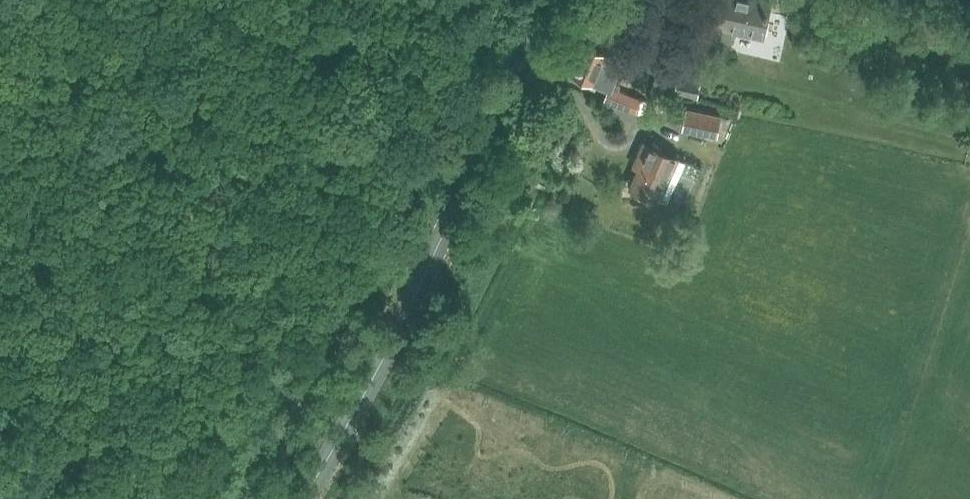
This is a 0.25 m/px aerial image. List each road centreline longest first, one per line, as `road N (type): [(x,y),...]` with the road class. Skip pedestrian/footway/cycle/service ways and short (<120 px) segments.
road 1 (secondary): [(304,498),(405,315),(548,0)]

